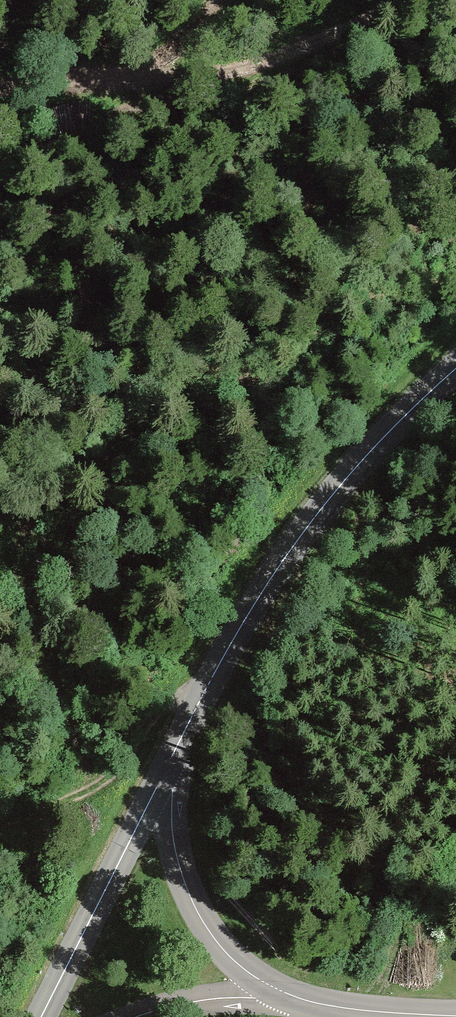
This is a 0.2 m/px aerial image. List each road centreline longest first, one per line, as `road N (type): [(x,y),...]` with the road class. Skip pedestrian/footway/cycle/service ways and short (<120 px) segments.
road 1 (secondary): [(455,373),(328,498),(235,633),(168,765)]
road 2 (track): [(406,0),(226,74),(0,100)]
road 3 (secondary): [(168,765),(41,1016)]
road 4 (tertiary): [(287,995),(231,957),(199,914),(179,863),(168,765)]
road 5 (tertiary): [(455,1014),(338,1007),(287,995)]
road 6 (tertiary): [(287,995),(181,1003),(136,1016)]

